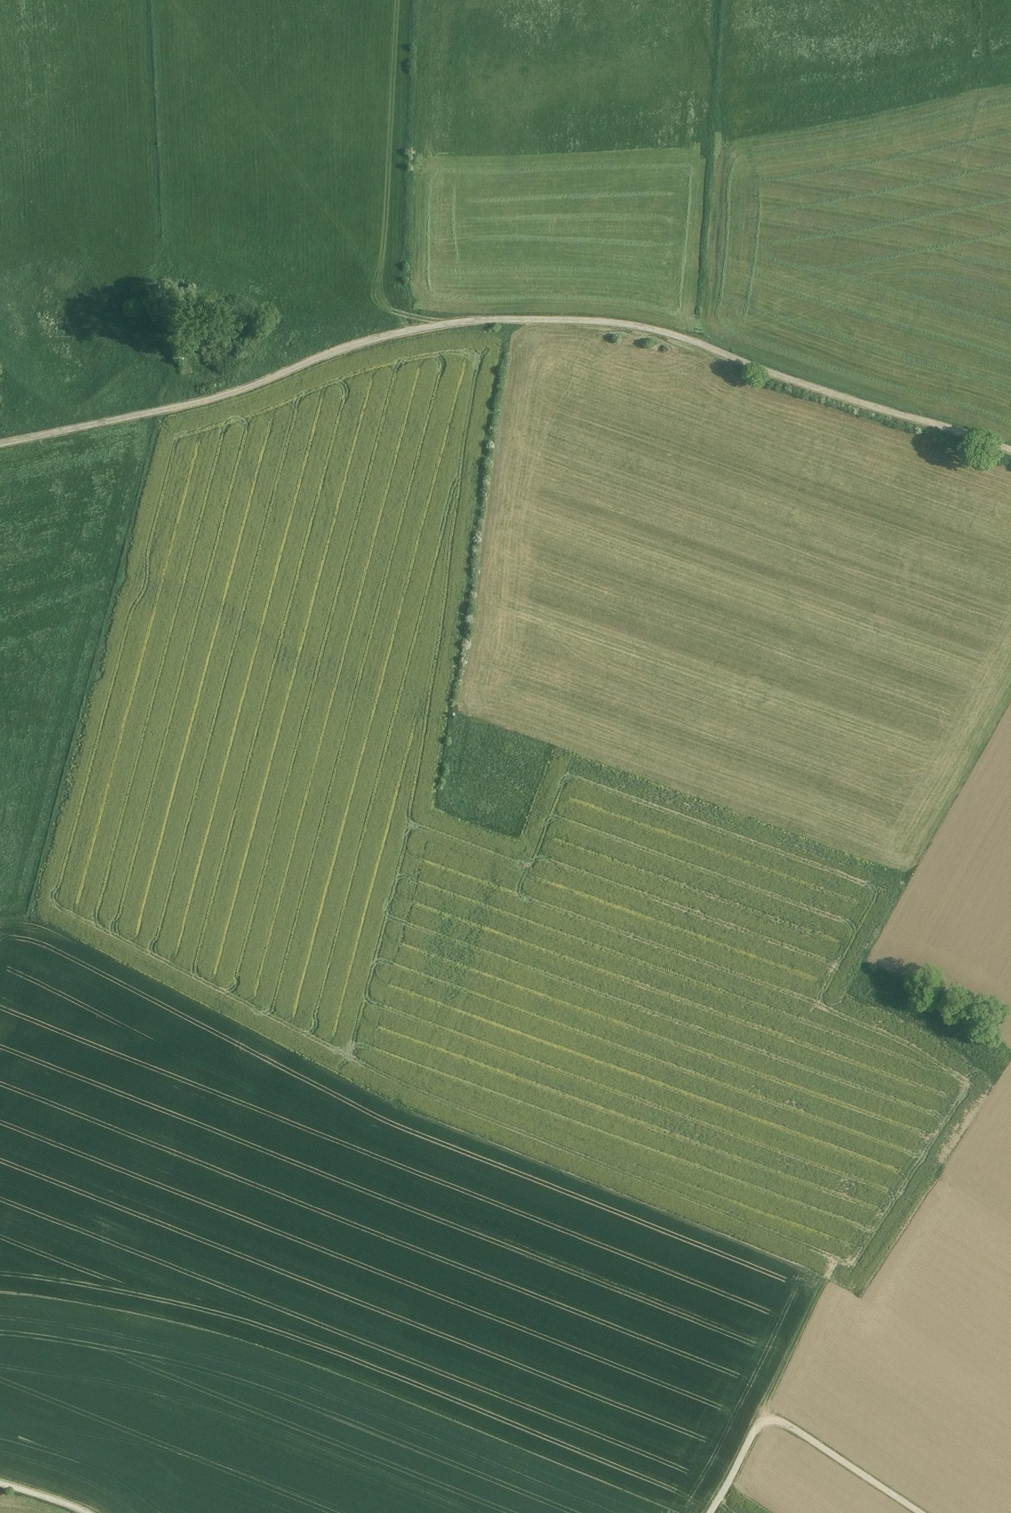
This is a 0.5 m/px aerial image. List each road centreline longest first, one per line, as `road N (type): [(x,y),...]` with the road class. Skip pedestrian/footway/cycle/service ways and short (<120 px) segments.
road 1 (track): [(1010,452),(687,340),(532,320),(450,323),(375,339),(223,395),(0,445)]
road 2 (track): [(710,1512),(757,1430),(775,1423),(918,1512)]

